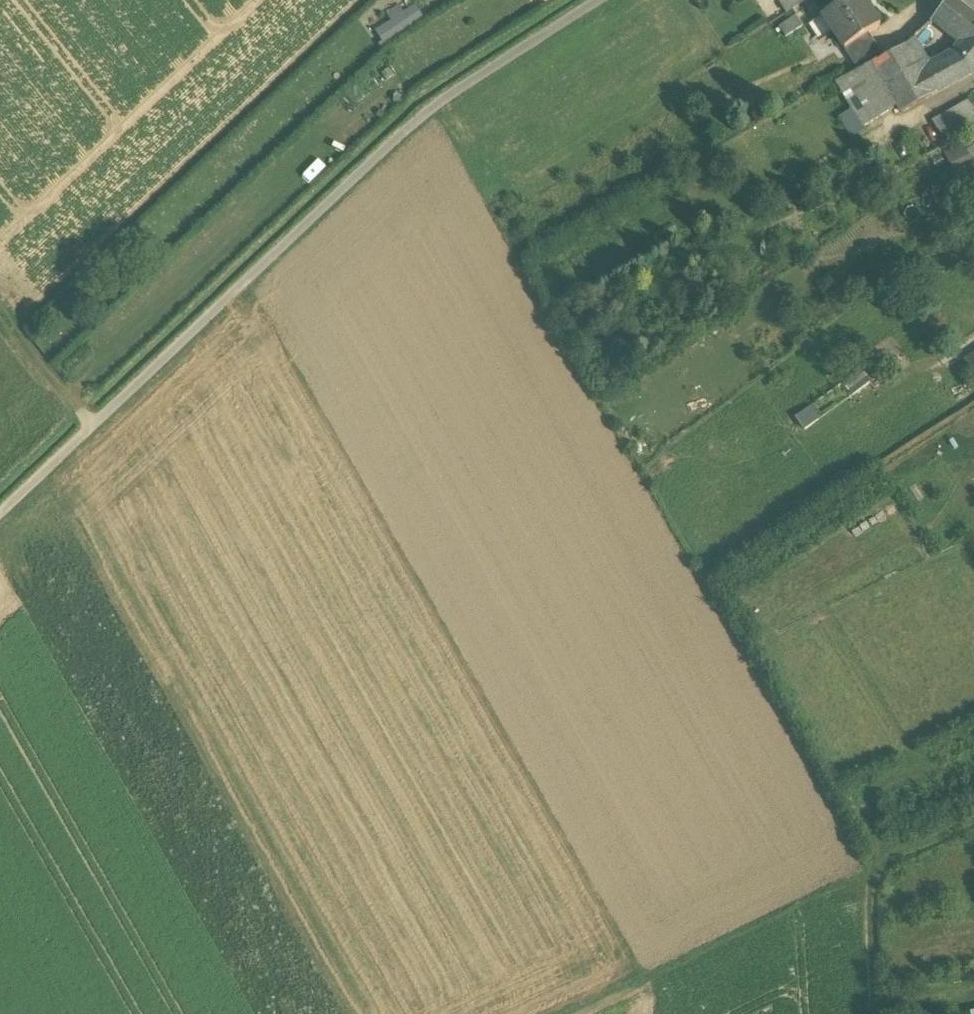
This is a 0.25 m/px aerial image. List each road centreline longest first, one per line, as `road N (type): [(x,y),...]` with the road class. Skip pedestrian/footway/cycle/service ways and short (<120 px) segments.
road 1 (track): [(424,112),(0,516)]
road 2 (track): [(571,1013),(973,820)]
road 3 (track): [(0,312),(91,429)]
road 4 (track): [(875,868),(868,899),(875,1013)]

